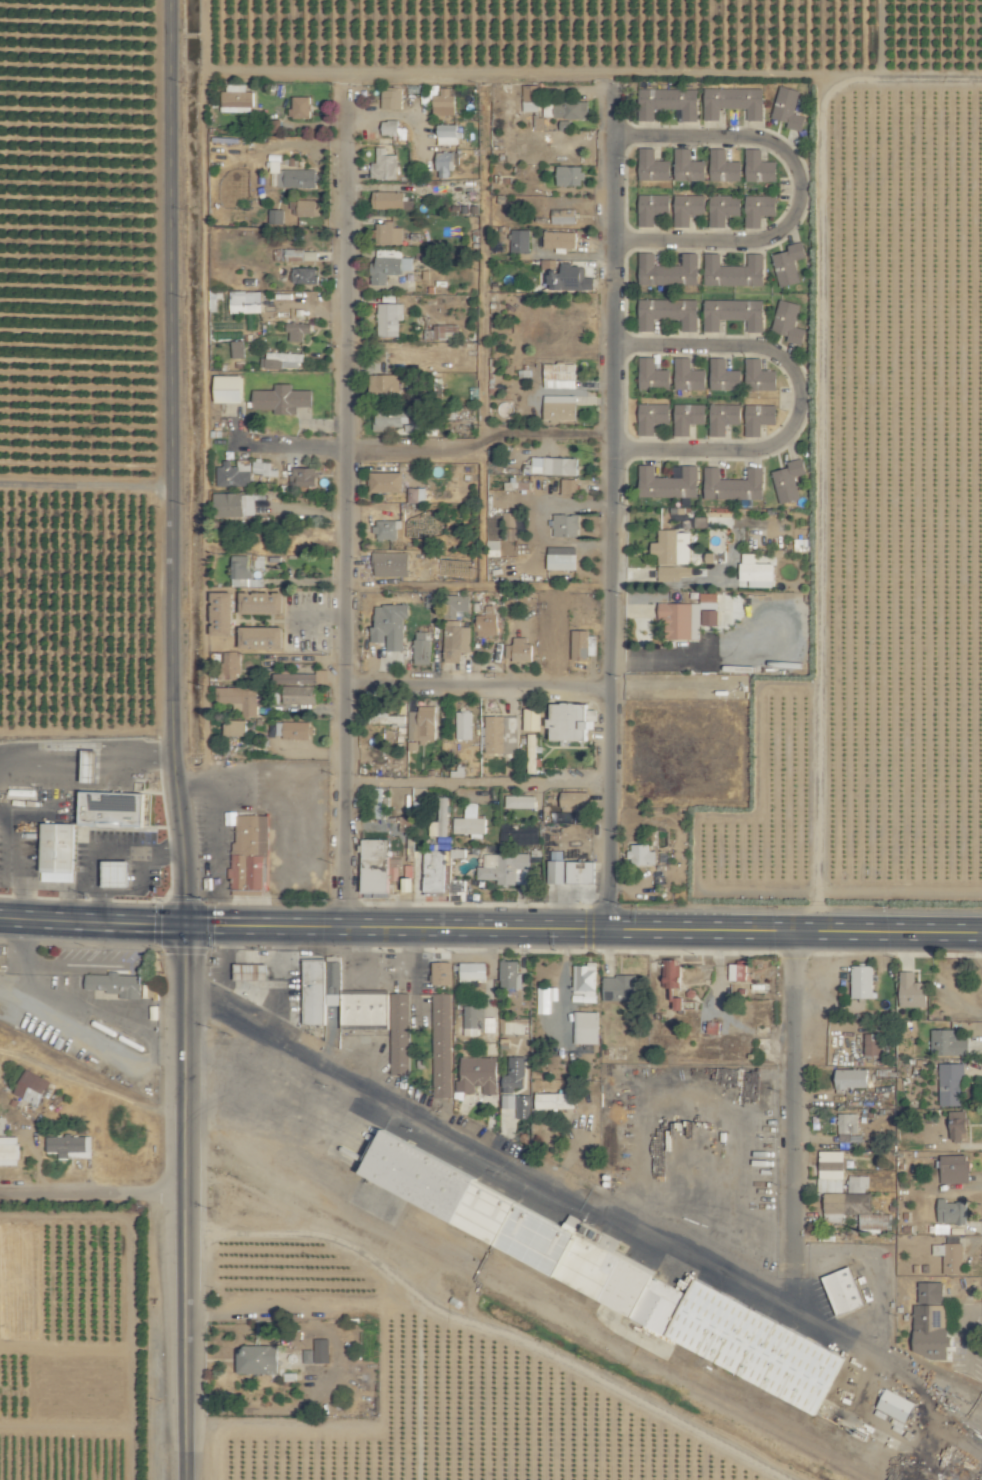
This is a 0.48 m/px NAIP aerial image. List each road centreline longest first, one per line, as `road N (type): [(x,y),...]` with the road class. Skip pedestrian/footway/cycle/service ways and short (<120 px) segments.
road 1 (tertiary): [(170,0),(171,760),(184,925)]
road 2 (residential): [(981,1415),(184,992)]
road 3 (residential): [(606,930),(615,84)]
road 4 (residential): [(344,927),(344,83)]
road 5 (primary): [(981,933),(184,925)]
road 6 (residential): [(613,342),(758,346),(785,359),(801,379),(802,410),(791,432),(766,449),(613,449)]
road 7 (residential): [(615,133),(762,137),(785,149),(802,174),(803,201),(768,240),(614,238)]
road 8 (residential): [(791,931),(793,1314)]
road 9 (track): [(347,448),(447,450),(512,431),(613,431)]
road 10 (tertiary): [(184,925),(184,1193)]
road 11 (residential): [(349,683),(610,687)]
road 12 (tertiary): [(184,1193),(184,1452)]
road 13 (primary): [(184,925),(0,919)]
road 14 (residential): [(0,1193),(184,1193)]
road 15 (residential): [(231,422),(242,445),(347,448)]

